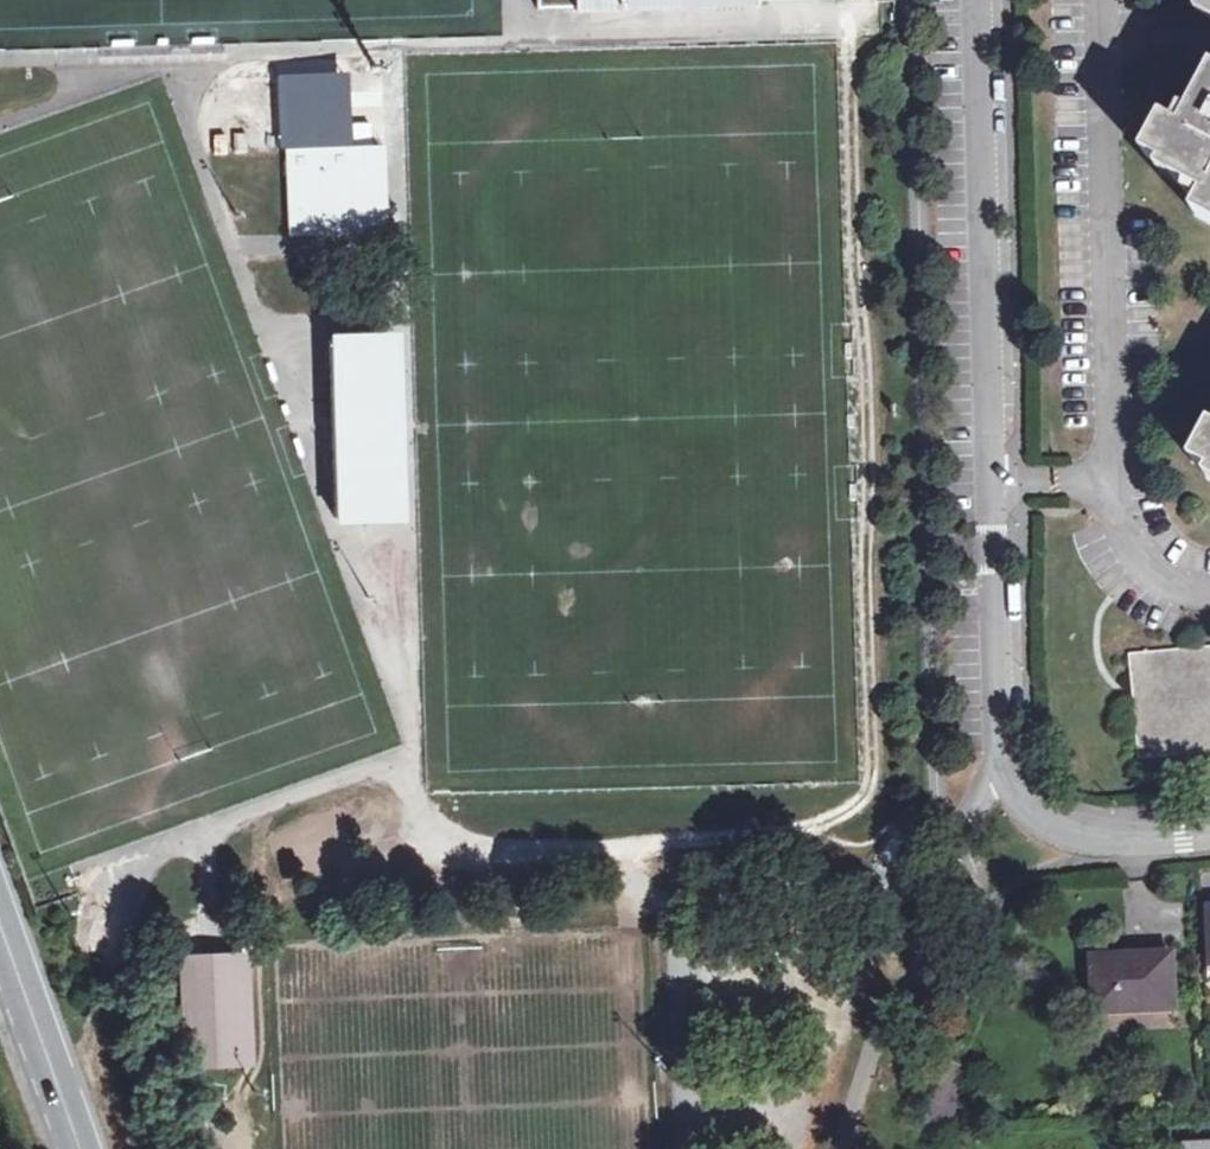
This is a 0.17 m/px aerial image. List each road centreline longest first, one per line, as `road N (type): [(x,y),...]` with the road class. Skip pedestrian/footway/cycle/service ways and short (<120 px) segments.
road 1 (unclassified): [(998,776),(975,0)]
road 2 (unclassified): [(998,776),(957,850),(939,861),(723,919),(687,979),(691,1148)]
road 3 (unclassified): [(1209,838),(1061,841),(1030,818),(998,776)]
road 4 (secondary): [(78,1148),(0,932)]

